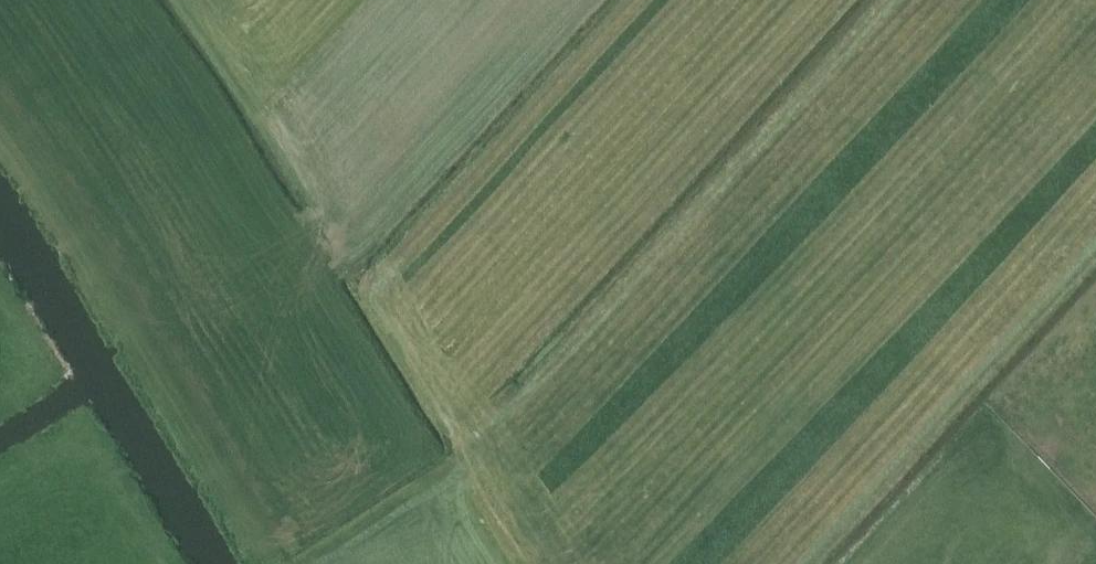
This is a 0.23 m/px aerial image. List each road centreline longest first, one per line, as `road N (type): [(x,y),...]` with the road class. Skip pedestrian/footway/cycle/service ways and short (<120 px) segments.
road 1 (track): [(0,88),(138,327),(379,175)]
road 2 (track): [(138,327),(285,563)]
road 3 (track): [(371,563),(396,521),(487,456)]

